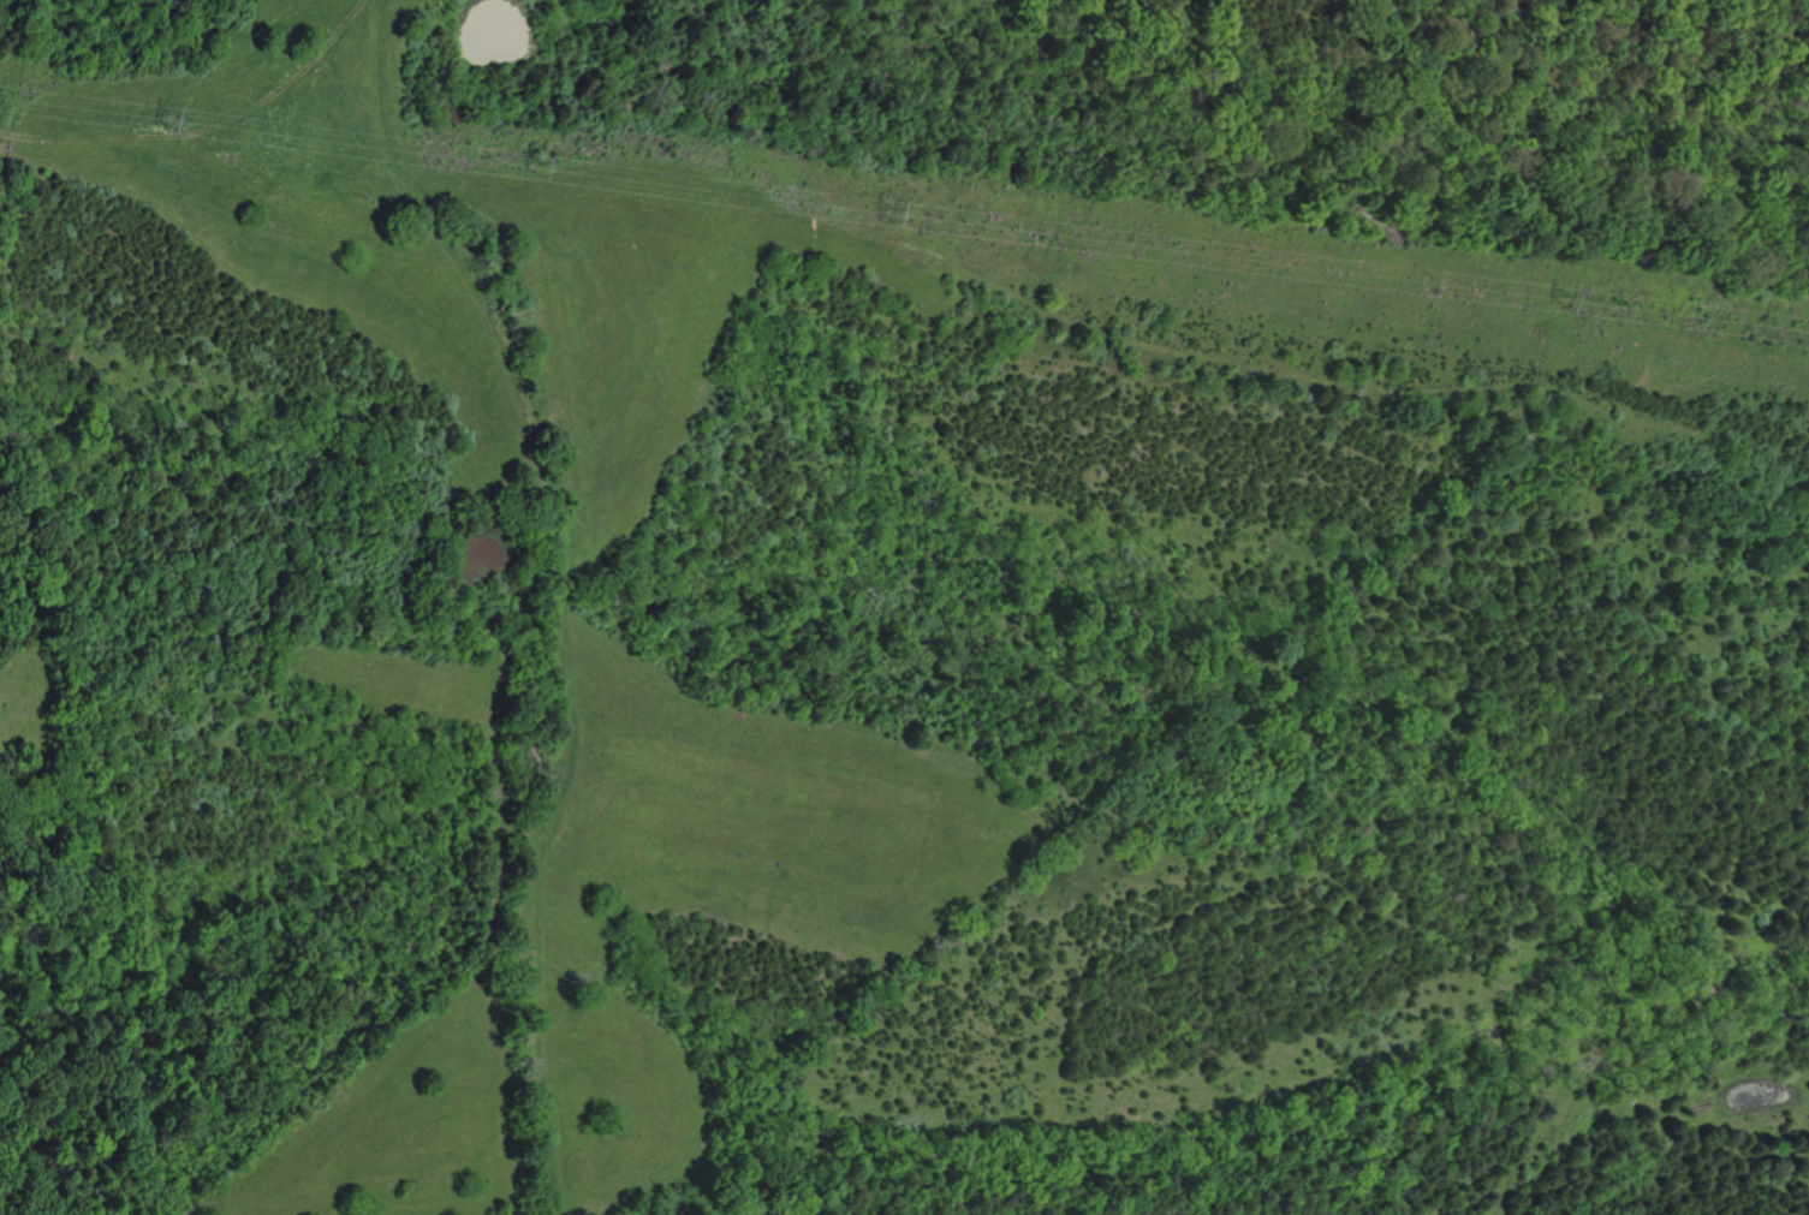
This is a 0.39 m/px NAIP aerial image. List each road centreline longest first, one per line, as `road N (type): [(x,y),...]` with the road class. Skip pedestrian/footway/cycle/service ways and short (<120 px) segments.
road 1 (track): [(561,1214),(538,958),(538,835),(511,823),(496,755),(500,667),(534,571),(538,466),(493,328),(395,173),(382,138),(386,0)]

